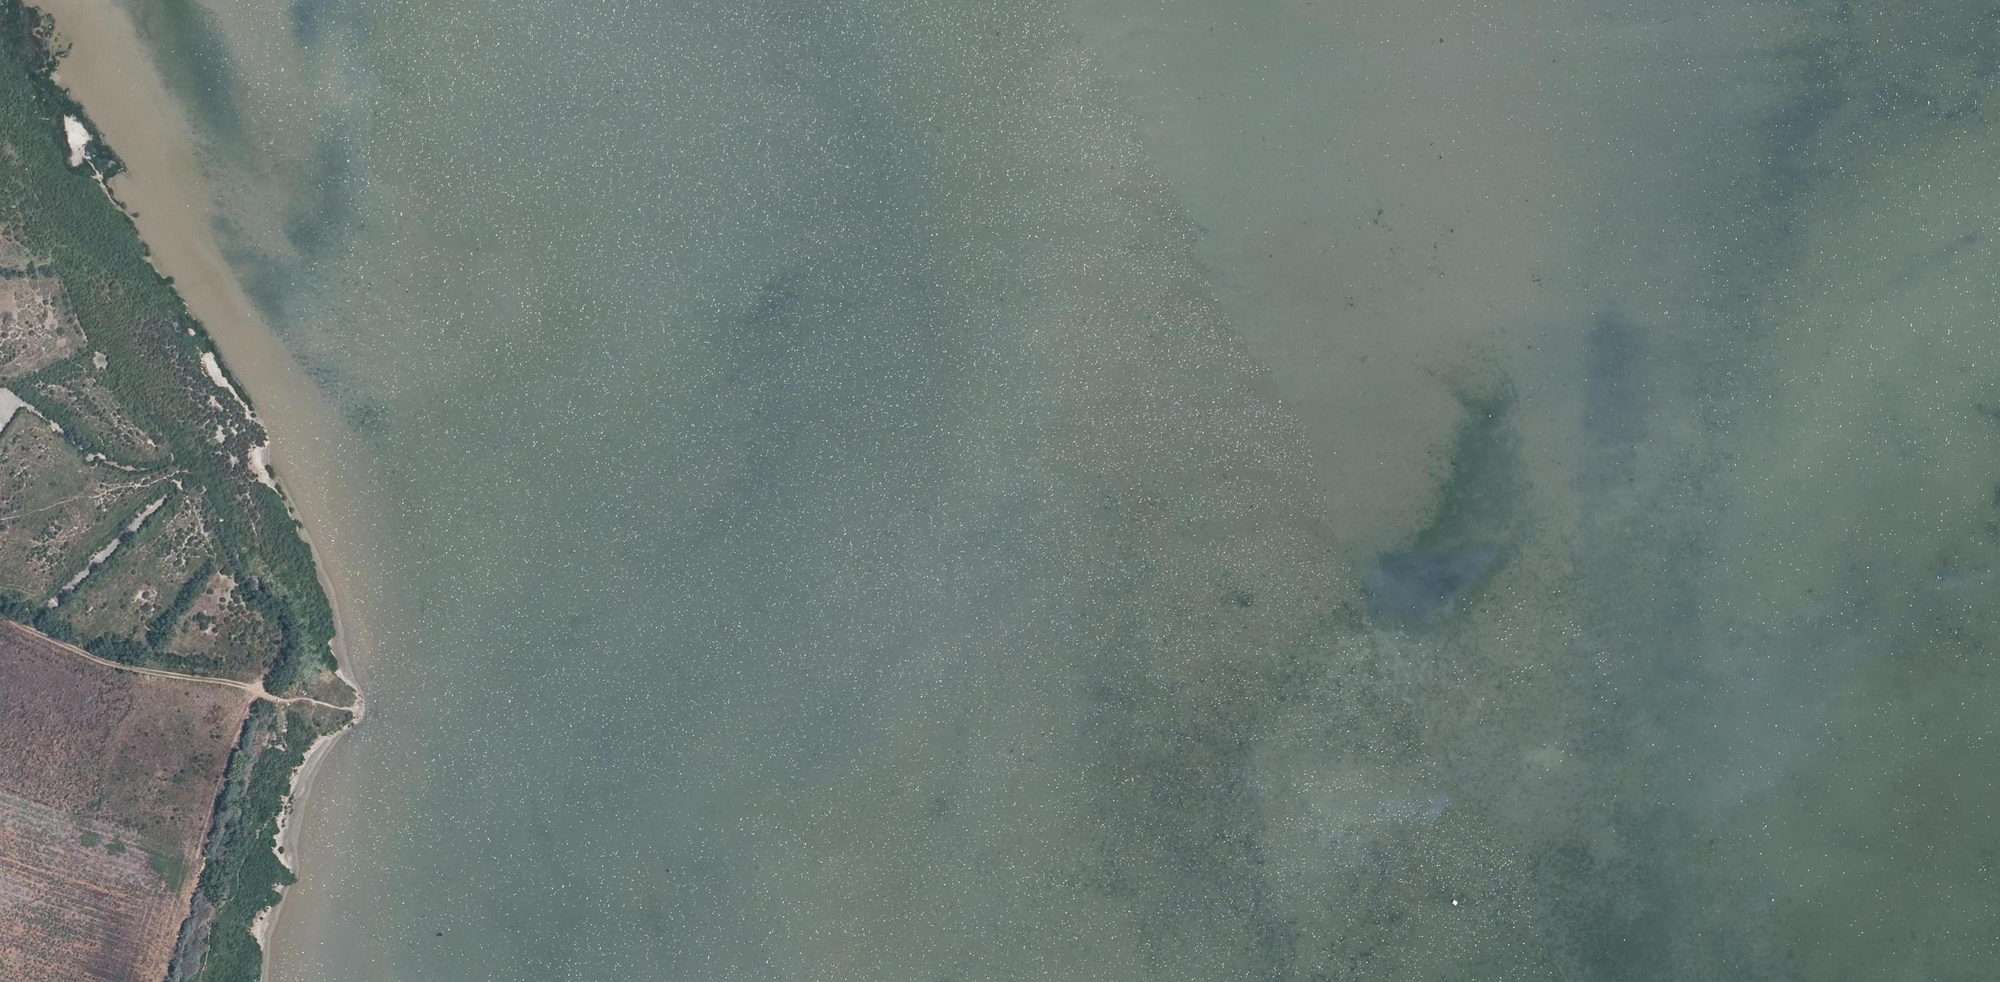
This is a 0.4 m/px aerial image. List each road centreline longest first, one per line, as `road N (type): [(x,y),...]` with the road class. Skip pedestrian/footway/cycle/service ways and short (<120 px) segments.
road 1 (track): [(274,695),(180,981)]
road 2 (track): [(274,695),(79,651),(0,606)]

